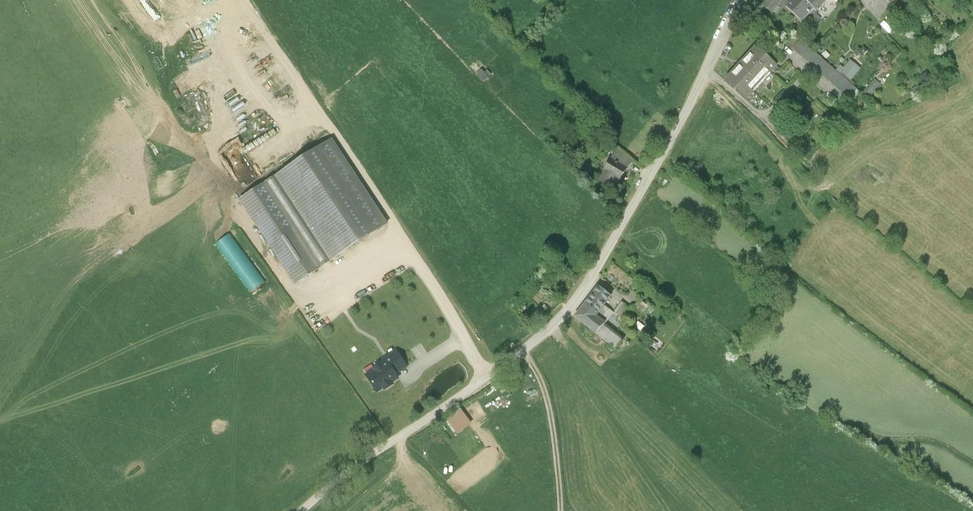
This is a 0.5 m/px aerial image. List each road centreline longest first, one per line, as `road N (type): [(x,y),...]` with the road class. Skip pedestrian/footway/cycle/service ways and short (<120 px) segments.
road 1 (residential): [(522,351),(557,321),(606,254),(742,0)]
road 2 (unclassified): [(303,510),(522,351)]
road 3 (track): [(522,351),(547,394),(560,510)]
road 4 (track): [(243,0),(319,111)]

